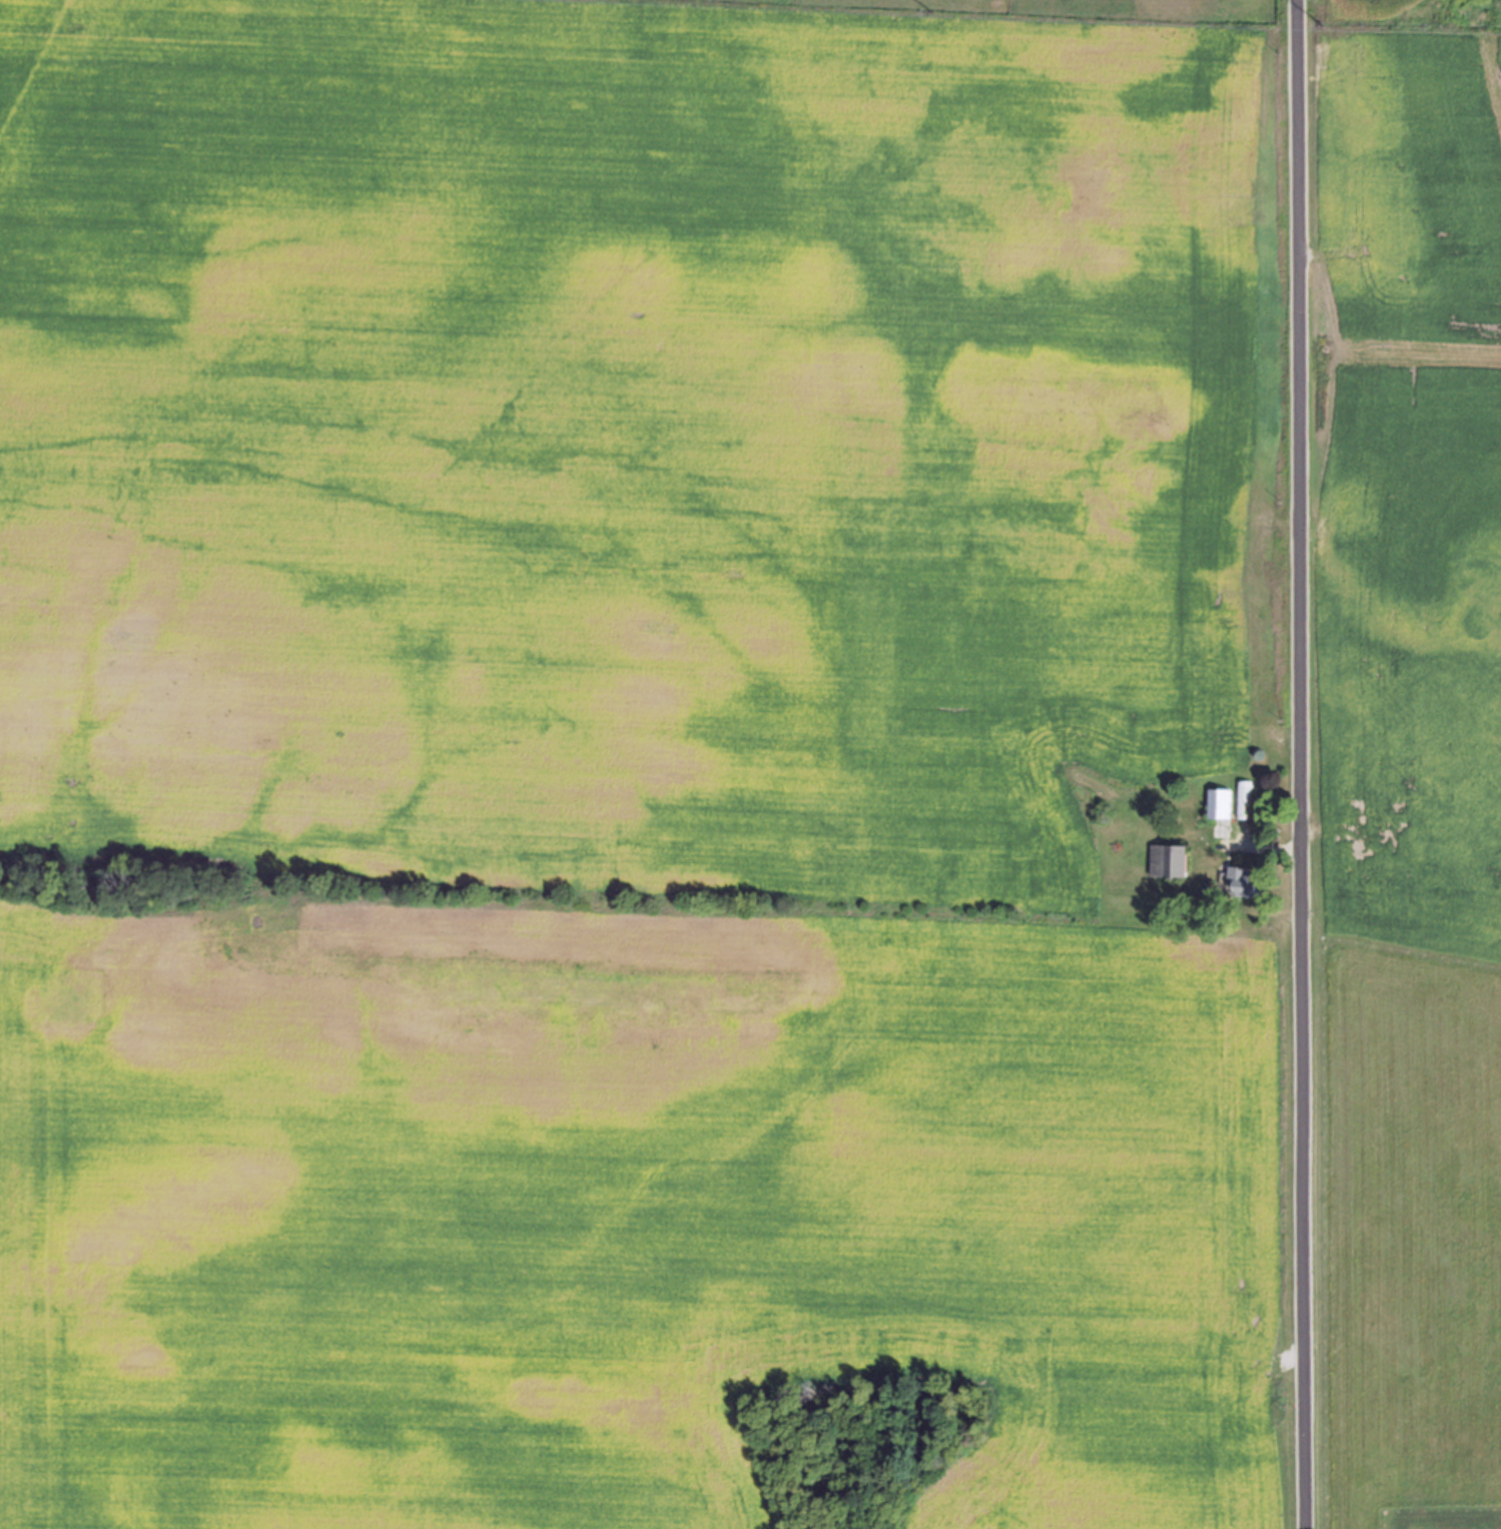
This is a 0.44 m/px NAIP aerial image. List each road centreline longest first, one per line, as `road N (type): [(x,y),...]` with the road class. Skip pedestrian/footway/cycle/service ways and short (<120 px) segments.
road 1 (residential): [(1300,1528),(1282,0)]

